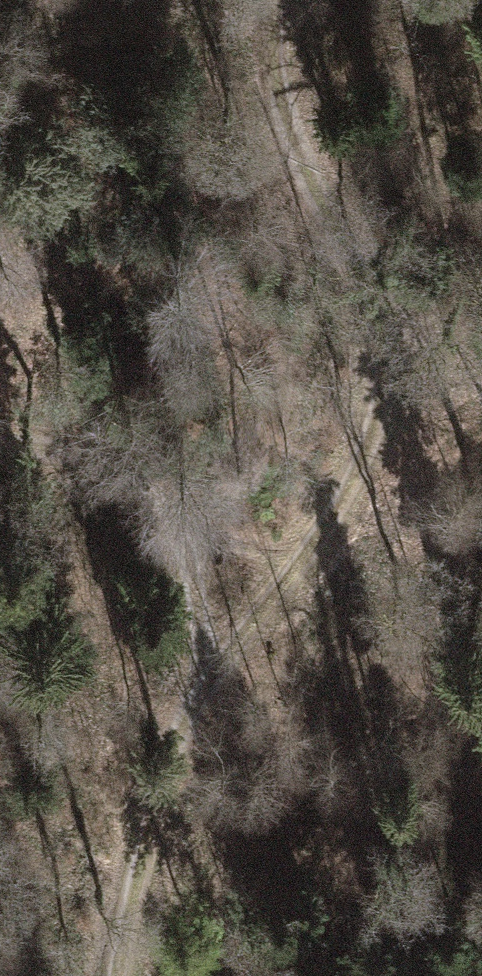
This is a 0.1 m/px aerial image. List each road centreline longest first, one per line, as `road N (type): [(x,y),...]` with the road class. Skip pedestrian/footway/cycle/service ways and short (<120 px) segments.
road 1 (track): [(212,690),(390,441),(393,330),(375,276),(295,169),(261,53),(271,0)]
road 2 (track): [(212,690),(169,496),(71,455),(0,451)]
road 3 (track): [(118,975),(157,826),(212,690)]

